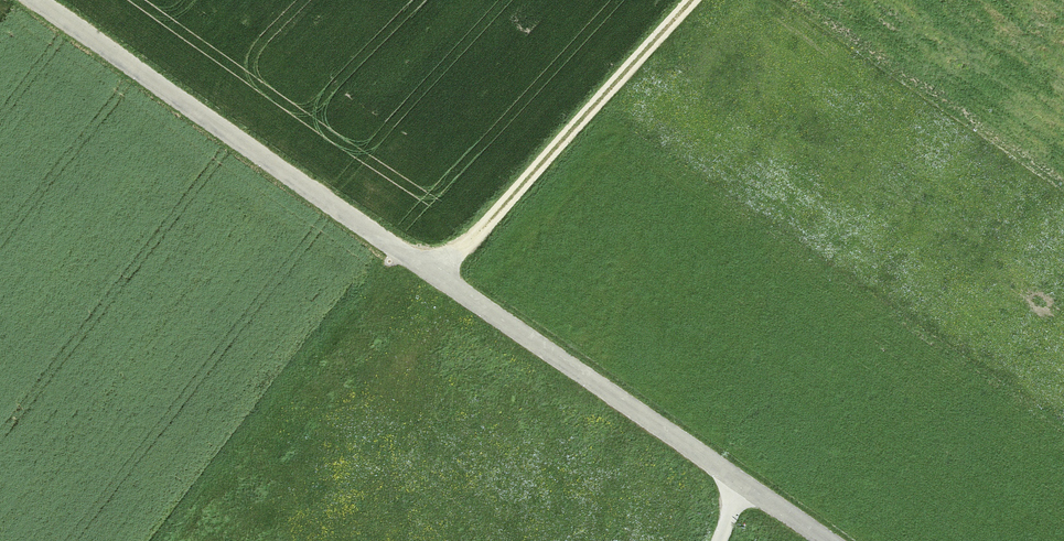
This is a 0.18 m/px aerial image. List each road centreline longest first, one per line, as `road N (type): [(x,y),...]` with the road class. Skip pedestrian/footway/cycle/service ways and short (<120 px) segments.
road 1 (unclassified): [(31,0),(814,540)]
road 2 (track): [(440,282),(696,0)]

